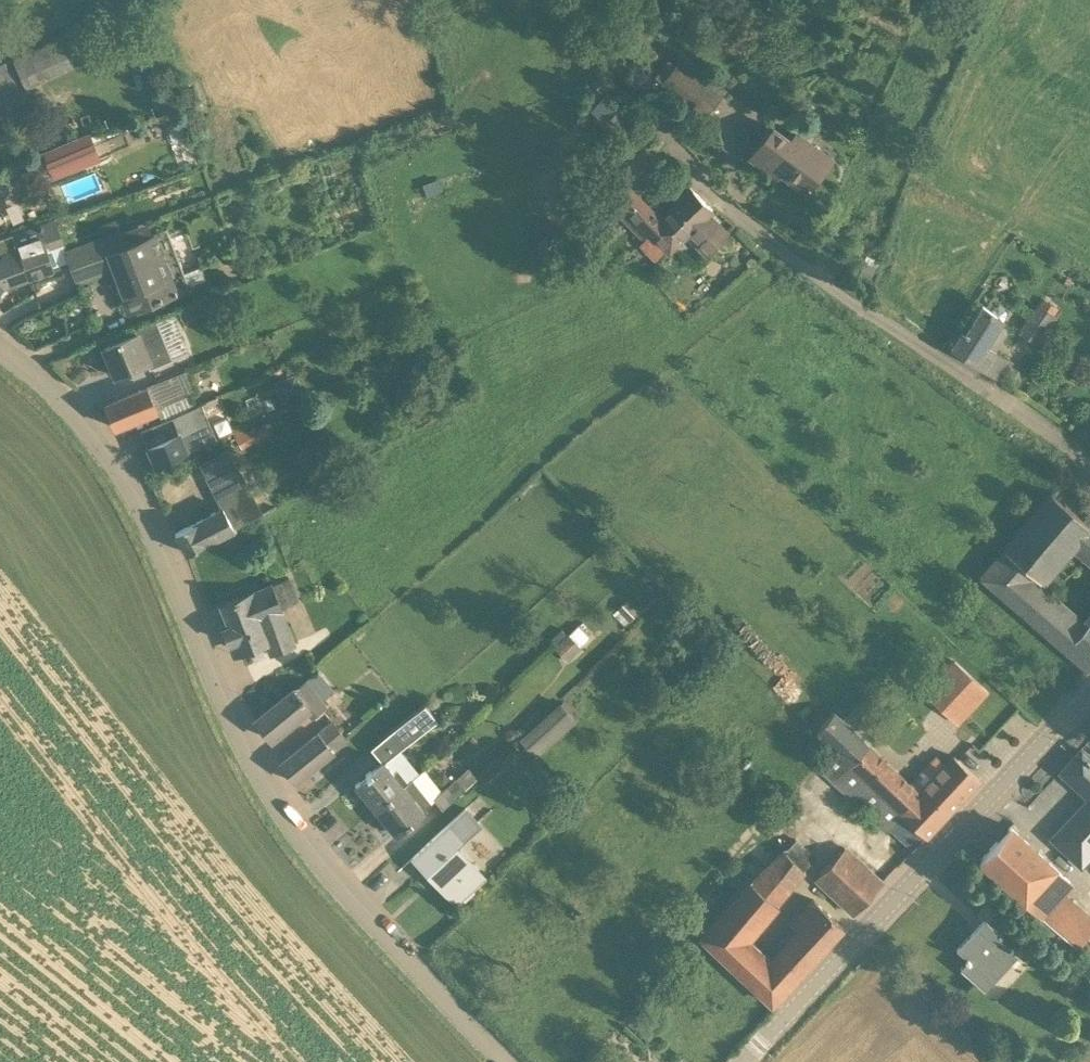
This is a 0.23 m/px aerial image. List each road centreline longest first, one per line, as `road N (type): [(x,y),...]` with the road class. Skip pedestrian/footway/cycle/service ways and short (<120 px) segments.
road 1 (unclassified): [(501,1061),(299,838),(241,741),(152,536),(104,454),(70,410),(0,351)]
road 2 (residential): [(1089,467),(716,199),(633,95)]
road 3 (residential): [(742,1061),(1089,691)]

